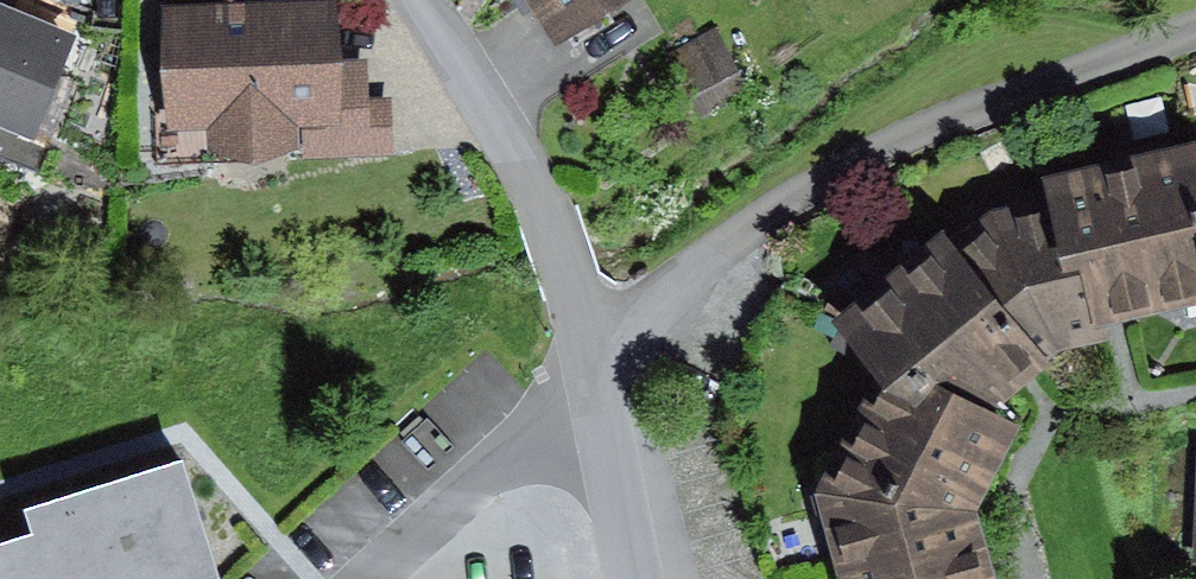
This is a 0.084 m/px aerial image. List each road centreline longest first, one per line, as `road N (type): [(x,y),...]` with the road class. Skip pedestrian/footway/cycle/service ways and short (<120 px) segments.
road 1 (residential): [(416,0),(520,155),(569,279),(598,421)]
road 2 (residential): [(365,578),(545,435),(598,421)]
road 3 (residential): [(598,421),(633,578)]

